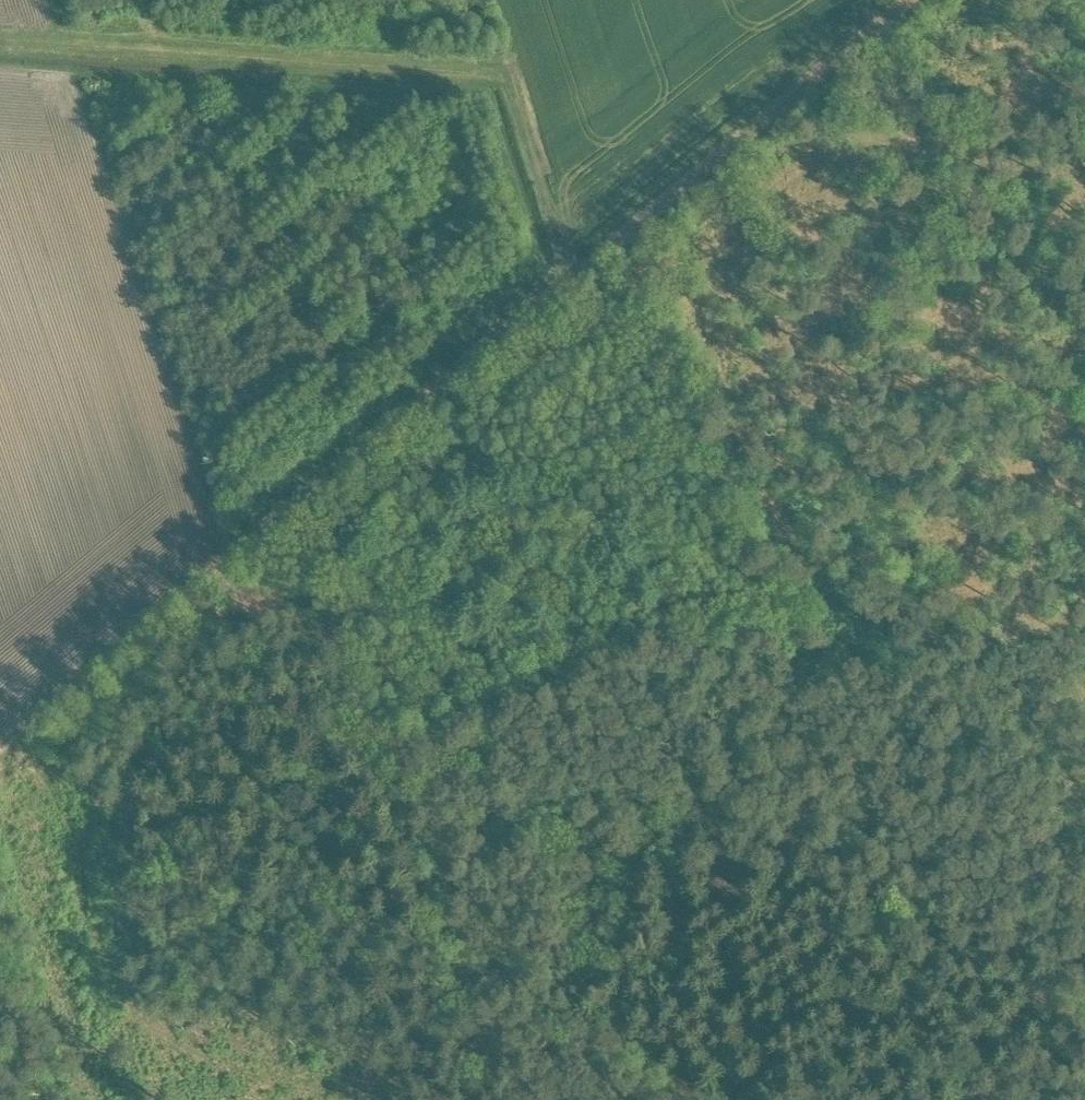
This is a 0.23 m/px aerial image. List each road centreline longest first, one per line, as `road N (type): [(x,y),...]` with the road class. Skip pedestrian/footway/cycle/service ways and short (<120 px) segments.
road 1 (track): [(0,749),(899,0)]
road 2 (track): [(932,1099),(611,235)]
road 3 (track): [(570,271),(511,89),(495,73),(0,38)]

